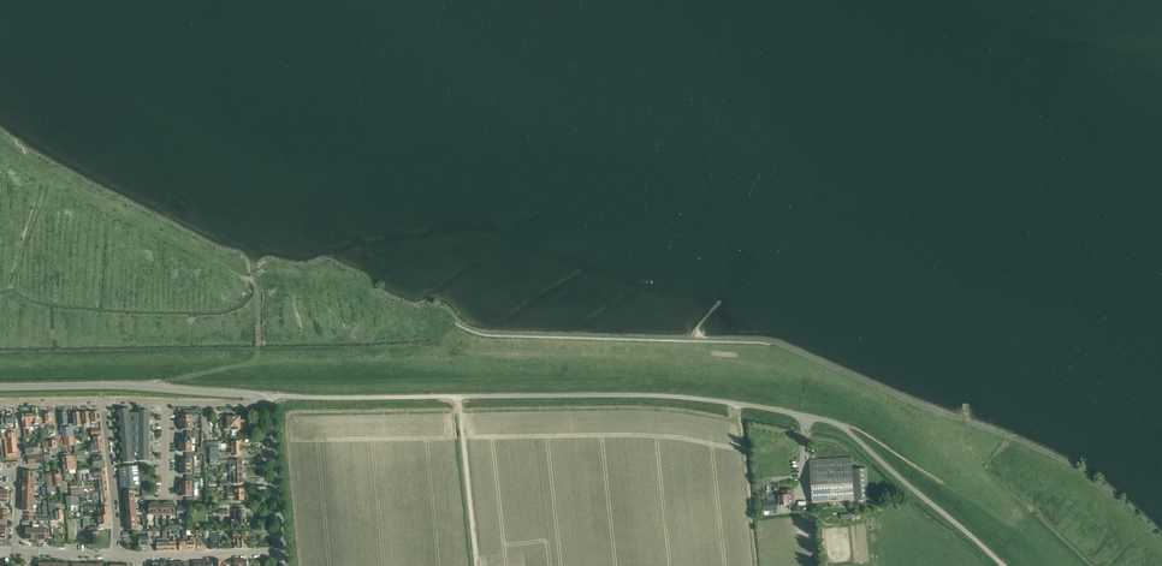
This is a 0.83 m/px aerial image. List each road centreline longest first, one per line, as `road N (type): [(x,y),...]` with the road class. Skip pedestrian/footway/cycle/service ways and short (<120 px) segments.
road 1 (unclassified): [(1001,565),(833,422),(716,401),(617,395),(265,401)]
road 2 (tertiary): [(0,388),(126,386),(265,401)]
road 3 (track): [(856,430),(940,484),(1034,565)]
road 4 (residential): [(118,557),(104,402)]
road 5 (tertiary): [(283,553),(265,401)]
road 6 (residential): [(140,558),(283,553)]

